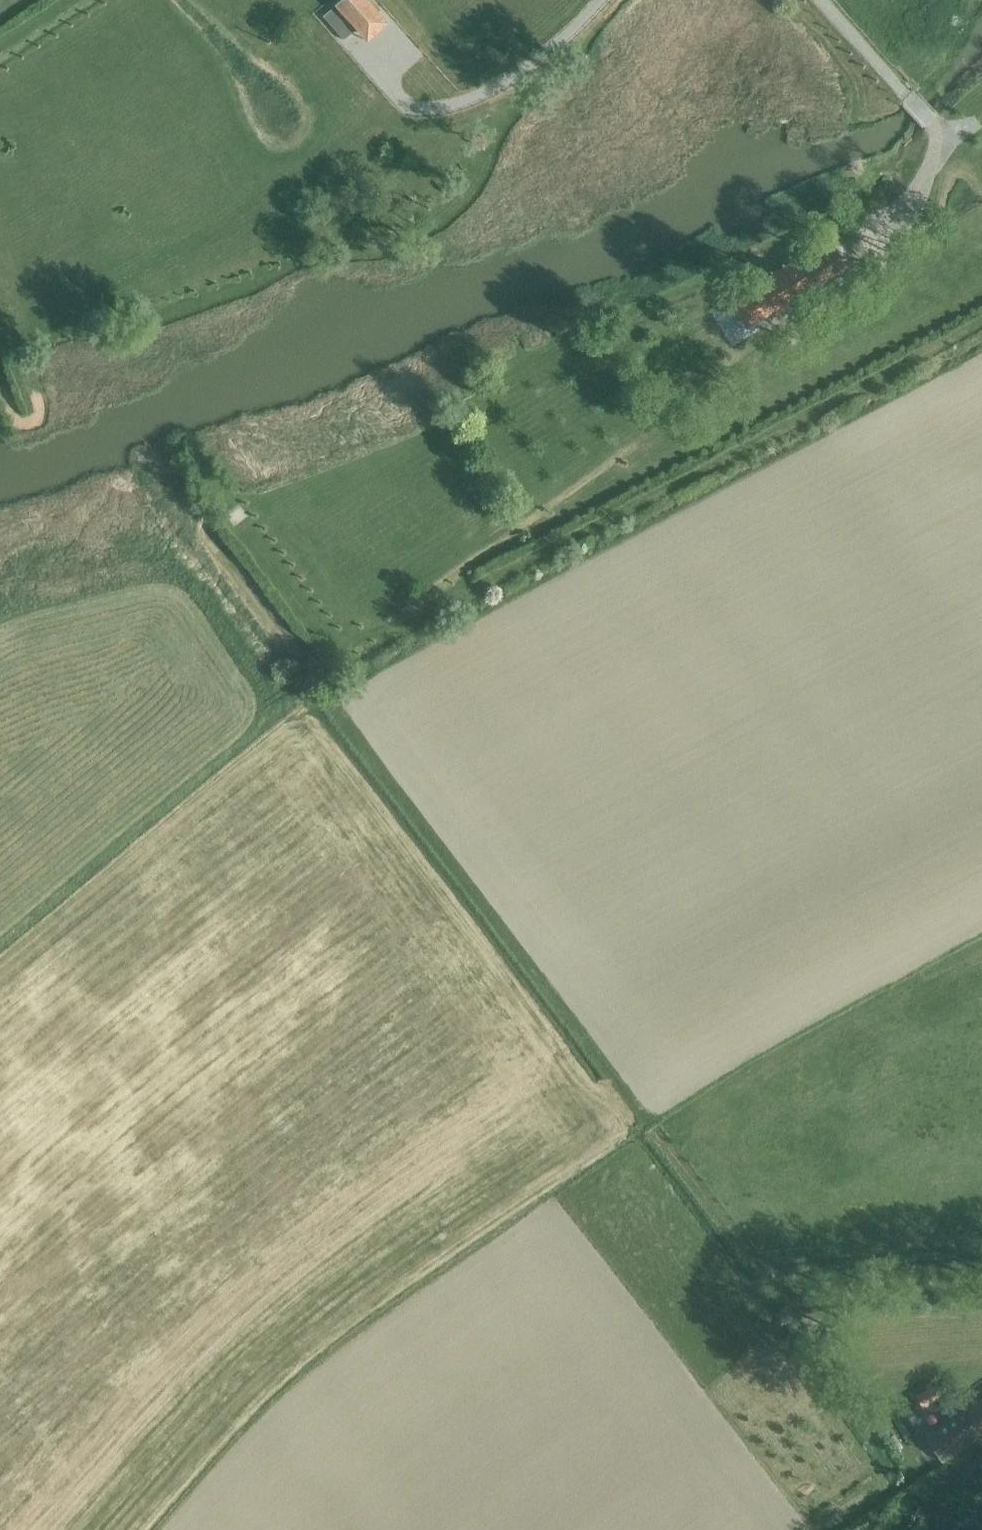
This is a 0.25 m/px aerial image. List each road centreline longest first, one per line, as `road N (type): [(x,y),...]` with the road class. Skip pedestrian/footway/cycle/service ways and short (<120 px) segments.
road 1 (unclassified): [(936,124),(823,0)]

